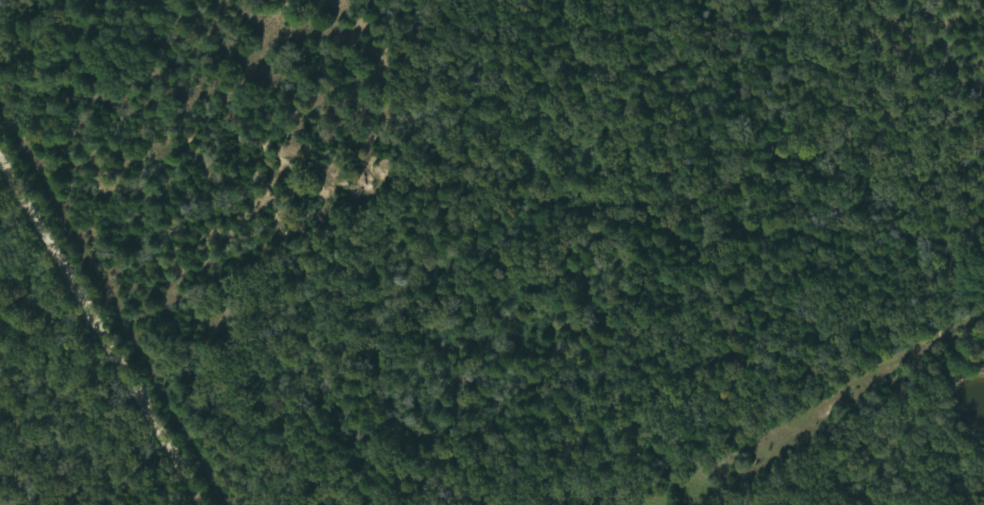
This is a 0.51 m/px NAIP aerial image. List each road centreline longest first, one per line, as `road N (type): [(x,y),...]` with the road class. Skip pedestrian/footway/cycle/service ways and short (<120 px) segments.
road 1 (residential): [(219,504),(0,154)]

